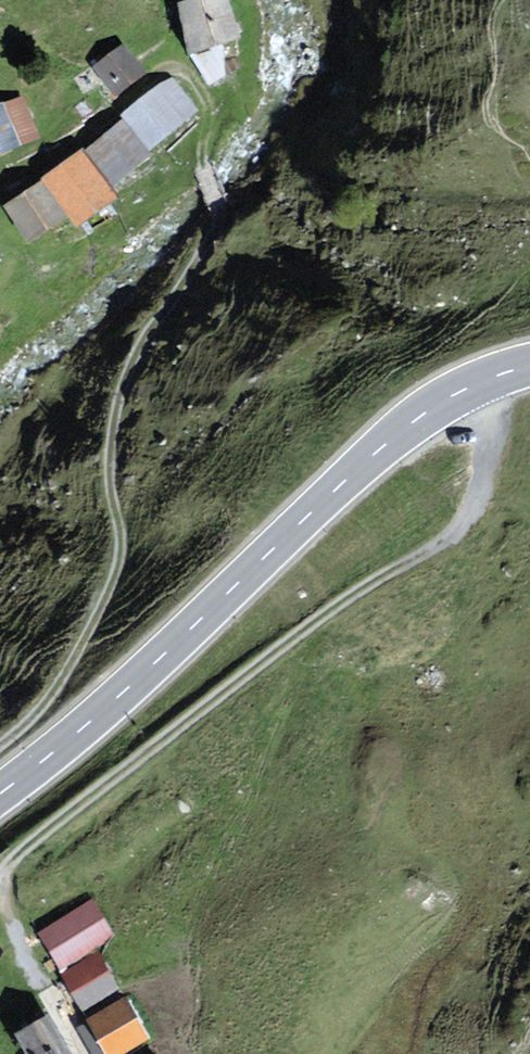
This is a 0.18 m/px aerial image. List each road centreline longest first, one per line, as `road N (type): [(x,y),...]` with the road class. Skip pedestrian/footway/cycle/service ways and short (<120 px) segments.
road 1 (primary): [(529,365),(464,388),(373,452),(110,705),(0,797)]

